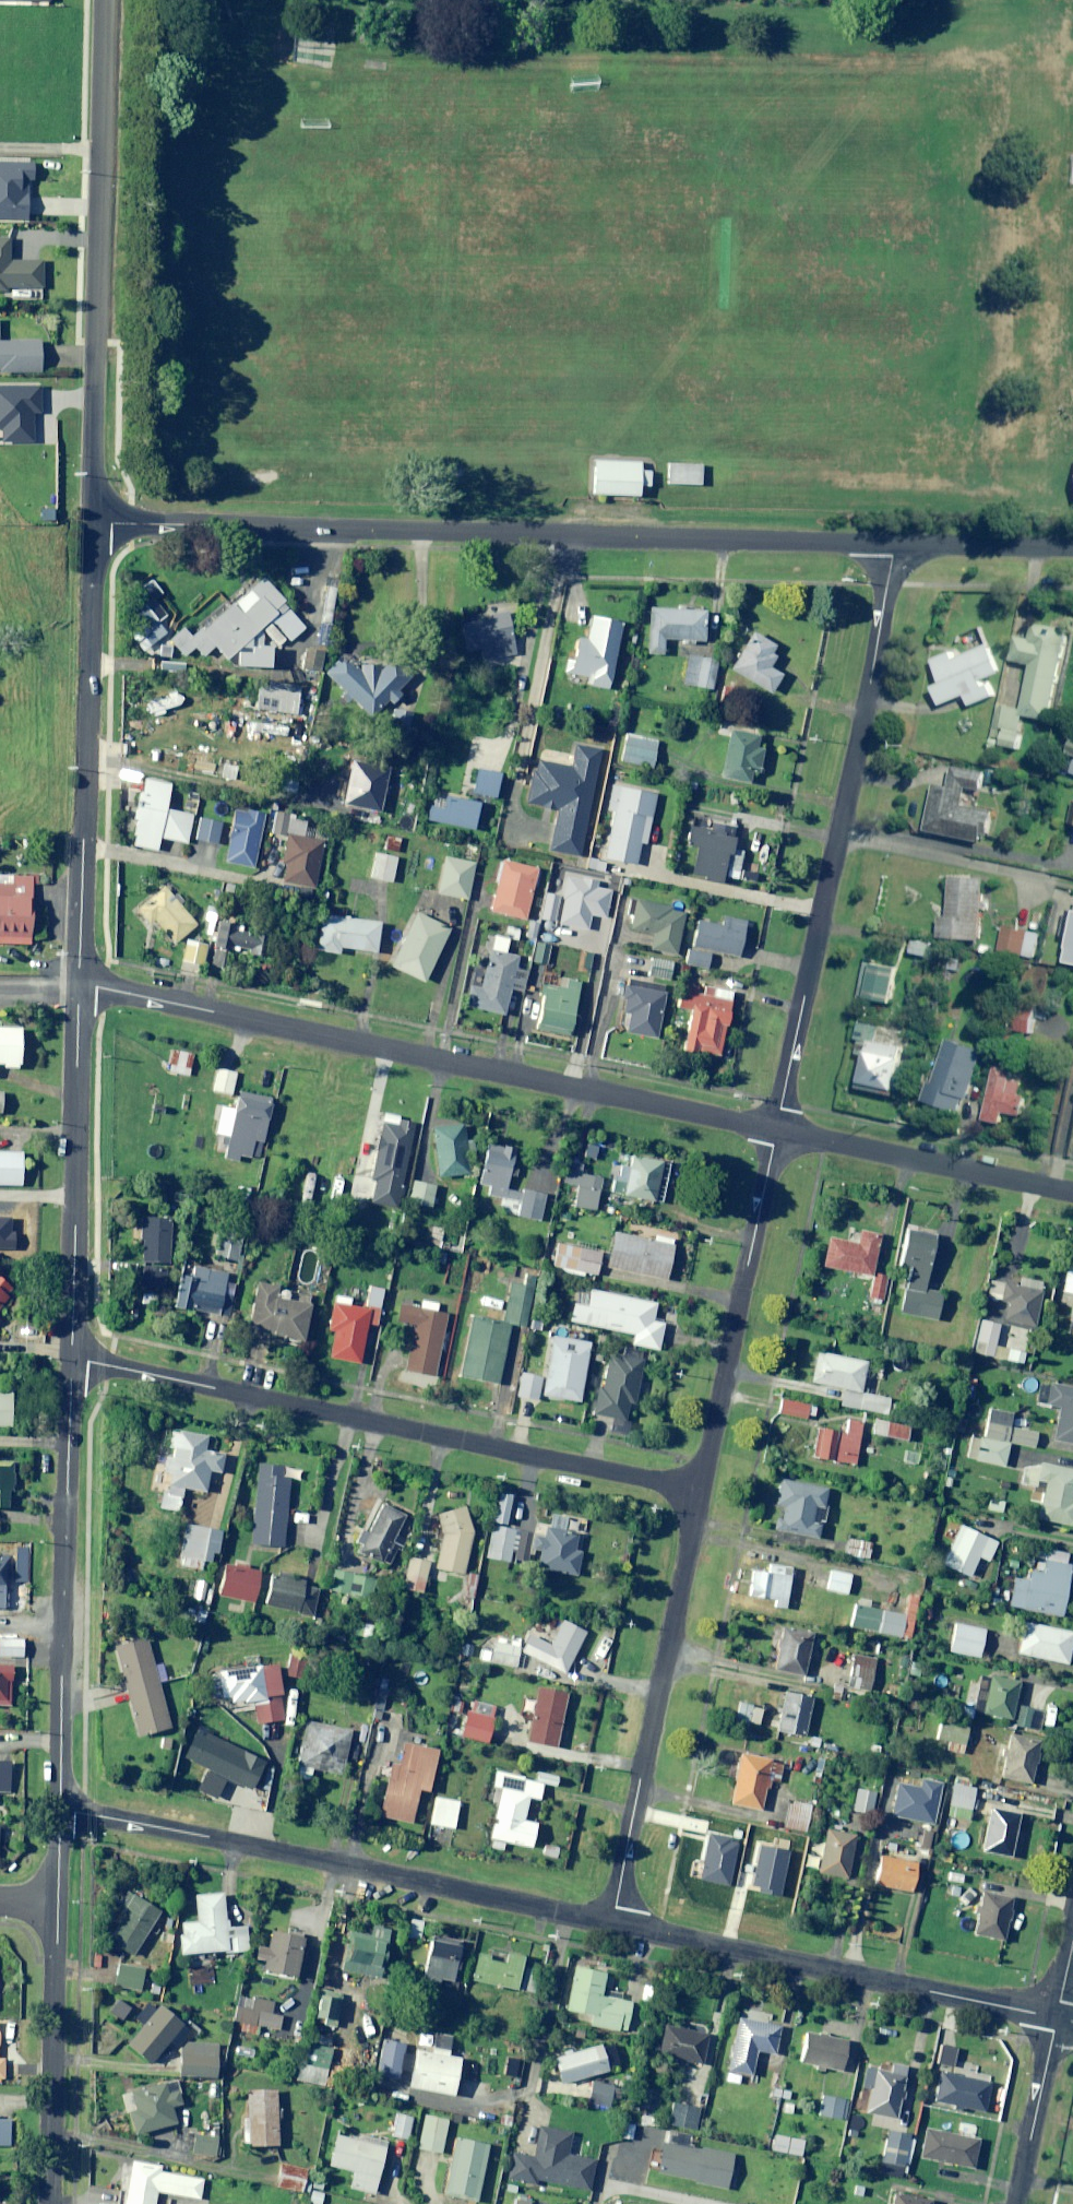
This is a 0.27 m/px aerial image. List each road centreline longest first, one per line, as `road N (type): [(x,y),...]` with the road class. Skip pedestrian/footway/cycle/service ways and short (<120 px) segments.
road 1 (residential): [(94,525),(891,545)]
road 2 (residential): [(78,987),(776,1130)]
road 3 (residential): [(70,1361),(700,1493)]
road 4 (residential): [(891,545),(870,682),(776,1130)]
road 5 (residential): [(612,1923),(57,1814)]
road 6 (residential): [(94,525),(109,0)]
road 7 (residential): [(94,525),(78,987)]
road 8 (residential): [(1057,2019),(612,1923)]
road 9 (residential): [(70,1361),(57,1814)]
road 10 (residential): [(700,1493),(612,1923)]
road 11 (residential): [(78,987),(70,1361)]
road 12 (residential): [(776,1130),(700,1493)]
road 13 (residential): [(776,1130),(1072,1194)]
road 14 (residential): [(56,1907),(49,2203)]
road 15 (residential): [(1017,2203),(1057,2019)]
road 16 (residential): [(891,545),(1072,547)]

